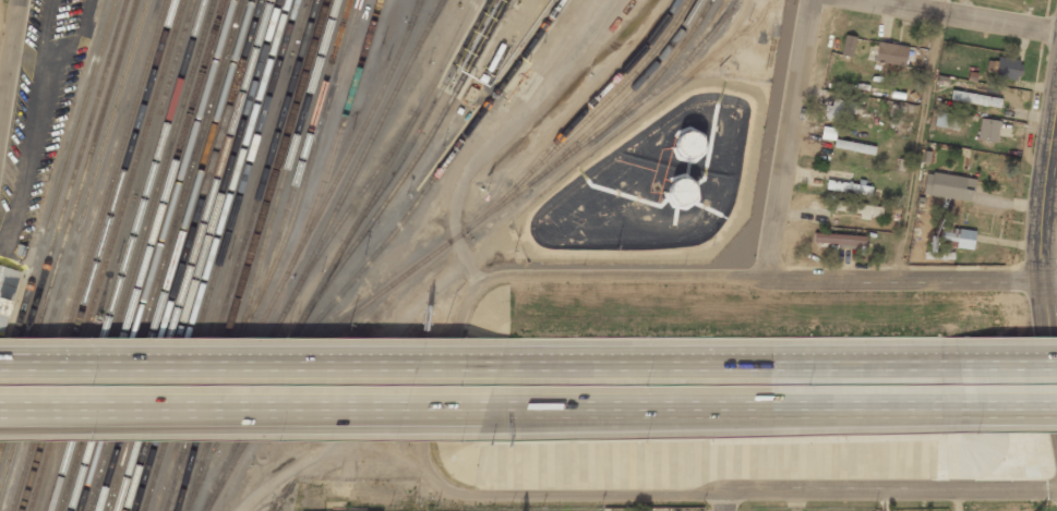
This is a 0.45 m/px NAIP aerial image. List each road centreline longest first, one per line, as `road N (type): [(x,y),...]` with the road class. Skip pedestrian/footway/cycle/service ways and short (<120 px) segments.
road 1 (tertiary): [(436,394),(439,464),(466,488),(525,500),(1056,492)]
road 2 (tertiary): [(1043,278),(488,281),(440,346),(436,394)]
road 3 (motorway): [(509,375),(0,372)]
road 4 (motorway): [(0,410),(508,416)]
road 5 (motorway): [(508,416),(988,414)]
road 6 (motorway): [(988,369),(509,375)]
road 7 (residential): [(812,0),(766,277)]
road 8 (residential): [(863,0),(1056,31)]
road 9 (tertiary): [(1056,96),(1040,208),(1043,278)]

